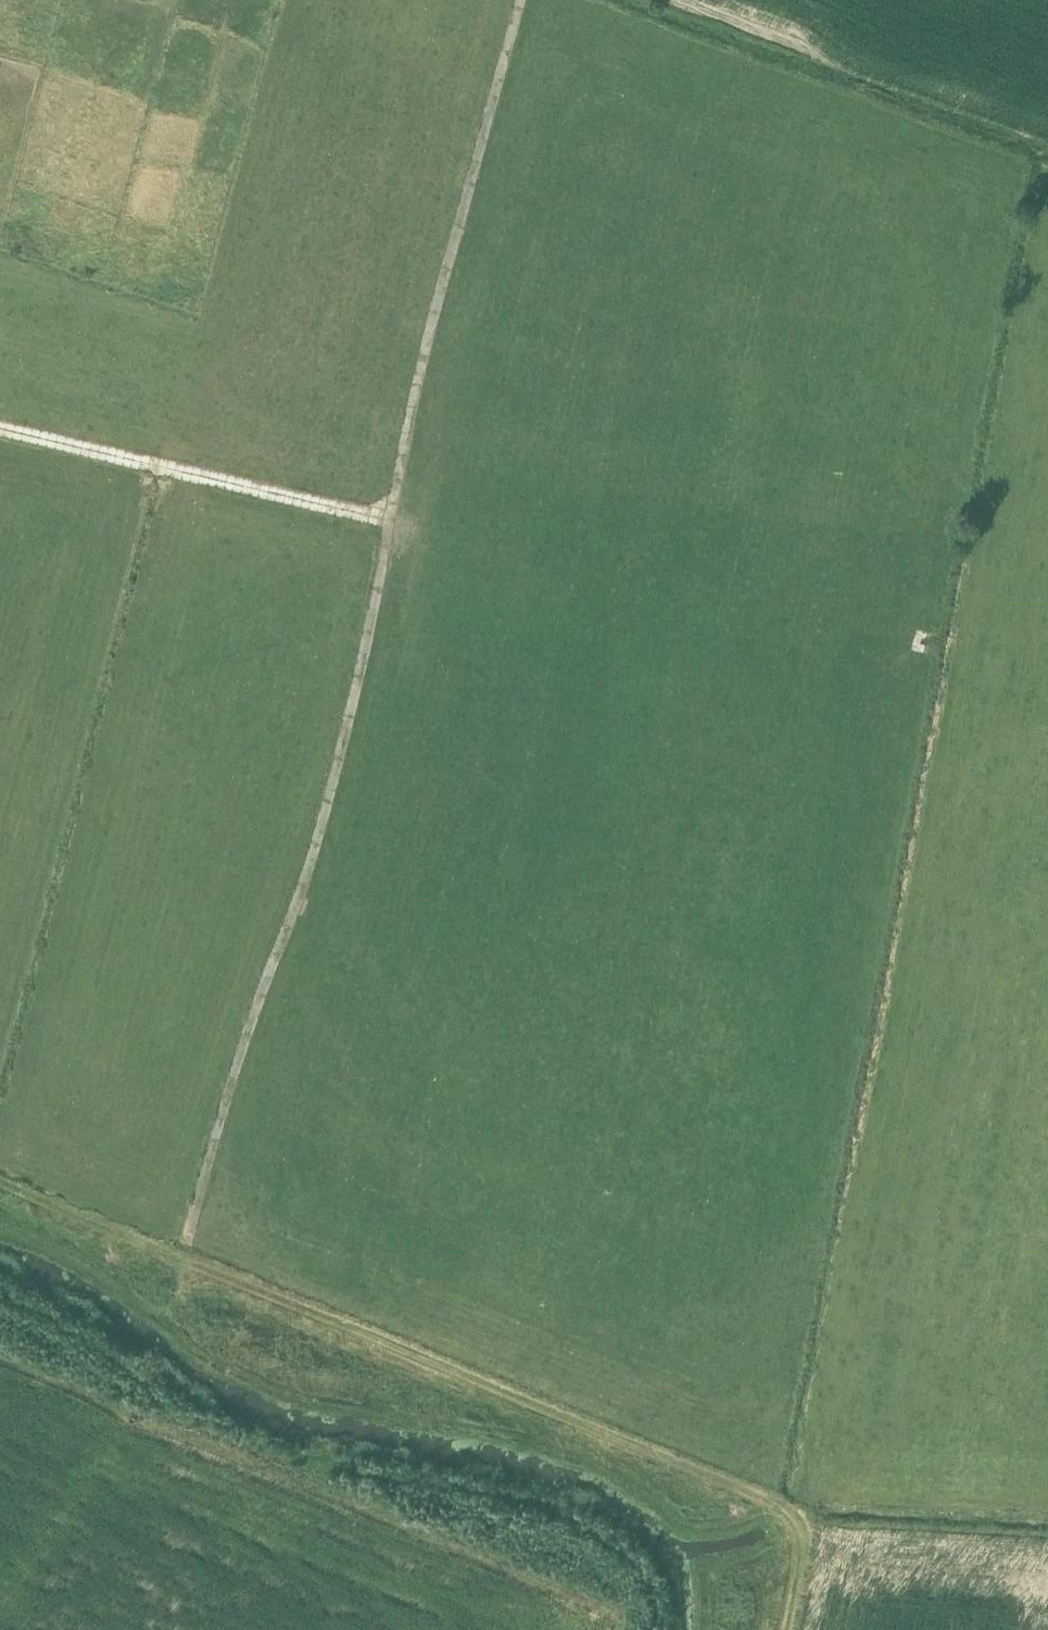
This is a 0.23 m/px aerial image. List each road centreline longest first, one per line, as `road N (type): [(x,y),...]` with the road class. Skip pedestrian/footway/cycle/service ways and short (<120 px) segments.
road 1 (track): [(523,0),(427,359),(319,848),(237,1068),(184,1247)]
road 2 (track): [(391,519),(0,428)]

